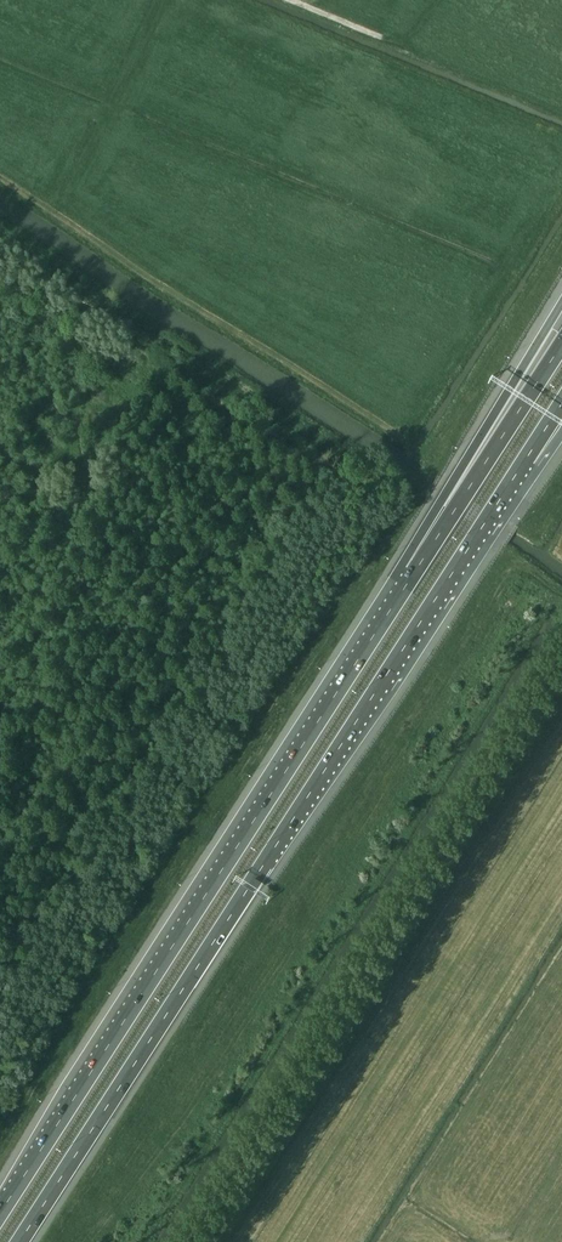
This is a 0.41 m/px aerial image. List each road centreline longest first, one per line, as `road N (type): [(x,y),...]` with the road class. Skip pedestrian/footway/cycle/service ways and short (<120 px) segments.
road 1 (motorway): [(20,1241),(525,462)]
road 2 (motorway): [(380,625),(0,1214)]
road 3 (motorway): [(561,303),(441,504),(380,625)]
road 4 (motorway): [(561,346),(380,625)]

